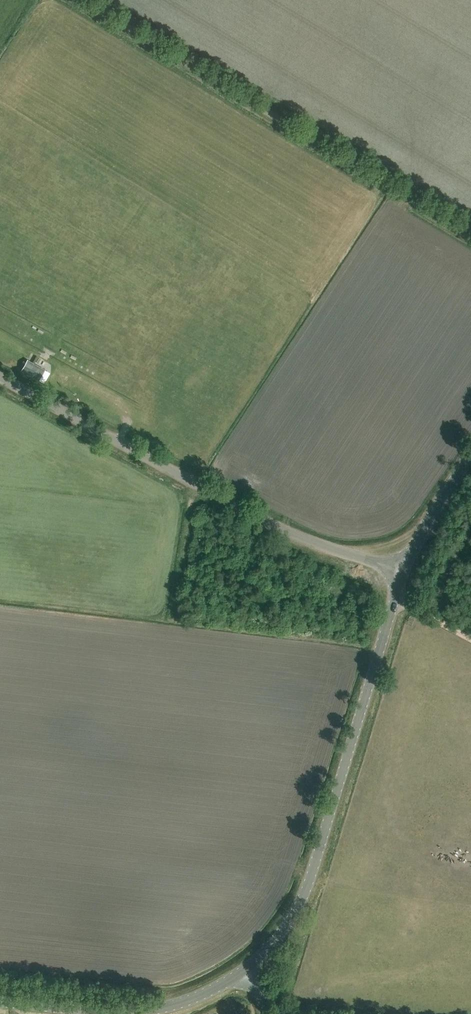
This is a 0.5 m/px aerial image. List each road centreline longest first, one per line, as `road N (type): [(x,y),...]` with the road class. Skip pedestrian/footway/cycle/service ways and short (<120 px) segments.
road 1 (unclassified): [(0,1002),(157,1009),(232,978),(278,938),(314,878),(404,569)]
road 2 (track): [(470,235),(80,0)]
road 3 (unclassified): [(404,569),(253,515),(0,378)]
road 4 (track): [(193,483),(170,624)]
road 5 (unclassified): [(404,569),(470,456)]

